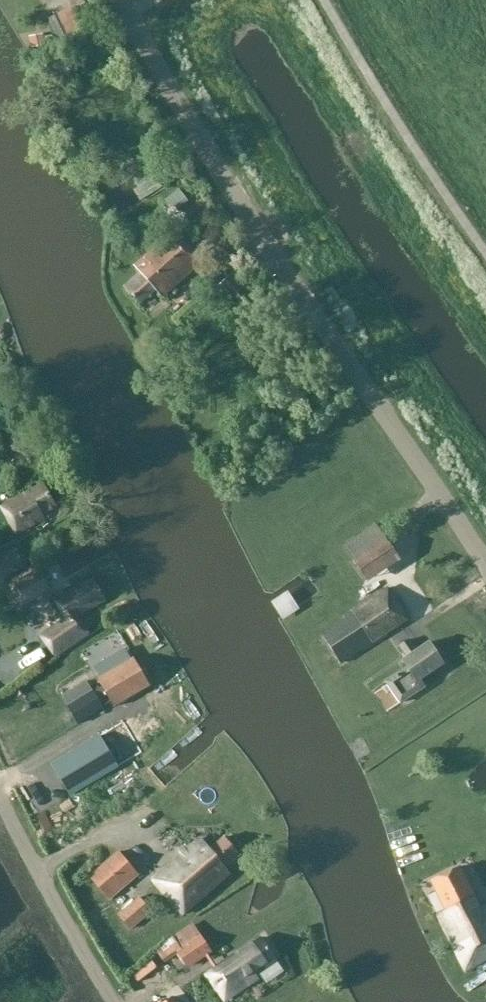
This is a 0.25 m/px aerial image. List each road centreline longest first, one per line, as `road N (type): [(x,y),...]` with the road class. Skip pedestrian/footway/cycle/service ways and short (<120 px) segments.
road 1 (tertiary): [(485,566),(248,216),(121,0)]
road 2 (unclassified): [(113,1001),(0,797)]

